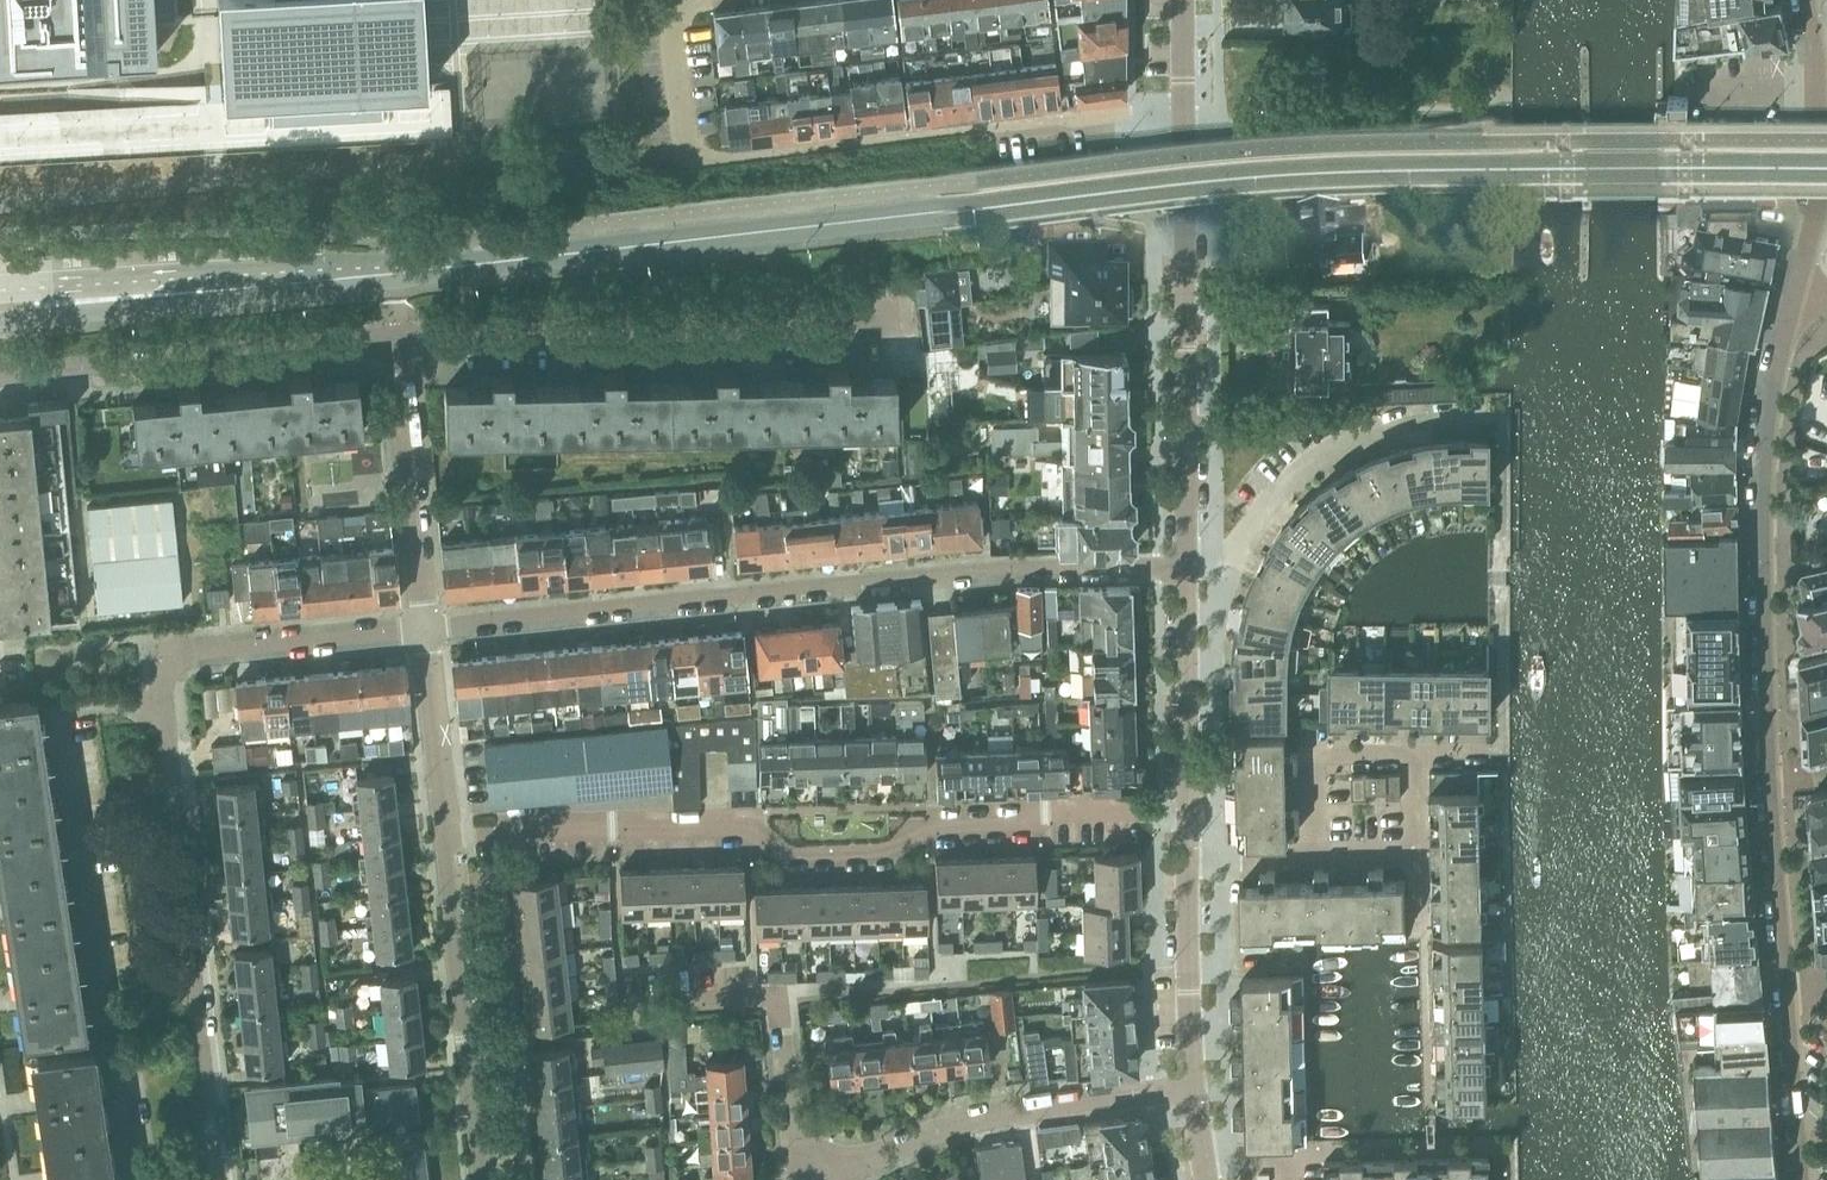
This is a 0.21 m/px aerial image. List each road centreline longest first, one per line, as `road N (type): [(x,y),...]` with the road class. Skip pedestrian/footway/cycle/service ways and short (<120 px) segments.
road 1 (tertiary): [(293,276),(1265,180),(1826,172)]
road 2 (residential): [(219,1179),(166,679),(180,660),(211,649),(425,628)]
road 3 (residential): [(425,628),(988,568),(1189,564)]
road 4 (residential): [(447,835),(747,827),(785,851),(896,850),(930,824),(1189,816)]
road 5 (residential): [(683,158),(1184,101)]
road 6 (residential): [(400,335),(899,323)]
road 7 (residential): [(1800,301),(1776,384),(1764,481),(1768,783)]
road 8 (residential): [(1189,564),(1185,134)]
road 9 (residential): [(797,1177),(837,1172),(984,1118),(1195,1087)]
road 10 (residential): [(0,375),(400,335)]
road 11 (residential): [(1189,564),(1234,557),(1256,518),(1323,451),(1389,422),(1501,414)]
road 12 (residential): [(484,1179),(447,835)]
road 13 (residential): [(425,628),(400,335)]
road 14 (residential): [(1446,125),(1185,134)]
road 15 (residential): [(1817,44),(1813,206),(1800,301)]
road 16 (residential): [(1189,816),(1189,564)]
road 17 (residential): [(1294,1160),(1514,1149),(1514,1179)]
road 18 (tertiary): [(293,276),(65,285)]
road 19 (residential): [(1195,1087),(1187,860)]
road 20 (residential): [(447,835),(425,628)]
road 21 (residential): [(1768,783),(1788,988)]
road 22 (residential): [(1420,756),(1421,851),(1314,856)]
road 23 (residential): [(1314,856),(1321,755),(1420,756)]
road 24 (residential): [(1788,988),(1802,1179)]
road 25 (residential): [(797,1177),(780,999)]
road 26 (residential): [(683,158),(670,0)]
road 27 (residential): [(626,1007),(780,999)]
road 28 (residential): [(1187,860),(1314,856)]

